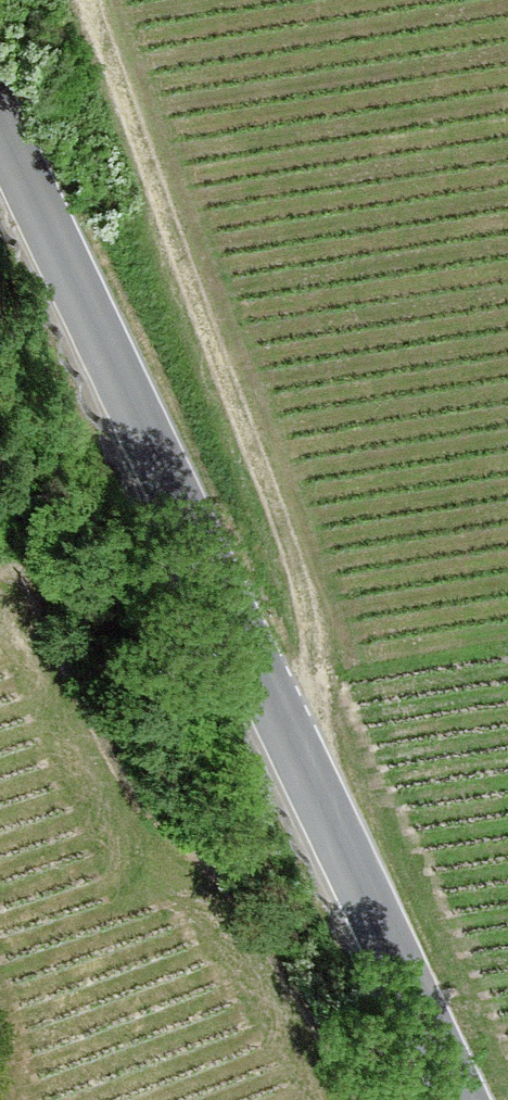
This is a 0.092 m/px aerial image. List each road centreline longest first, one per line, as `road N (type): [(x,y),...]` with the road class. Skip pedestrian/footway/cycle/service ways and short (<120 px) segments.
road 1 (tertiary): [(466,1099),(0,121)]
road 2 (track): [(294,737),(310,666),(305,596),(88,0)]

